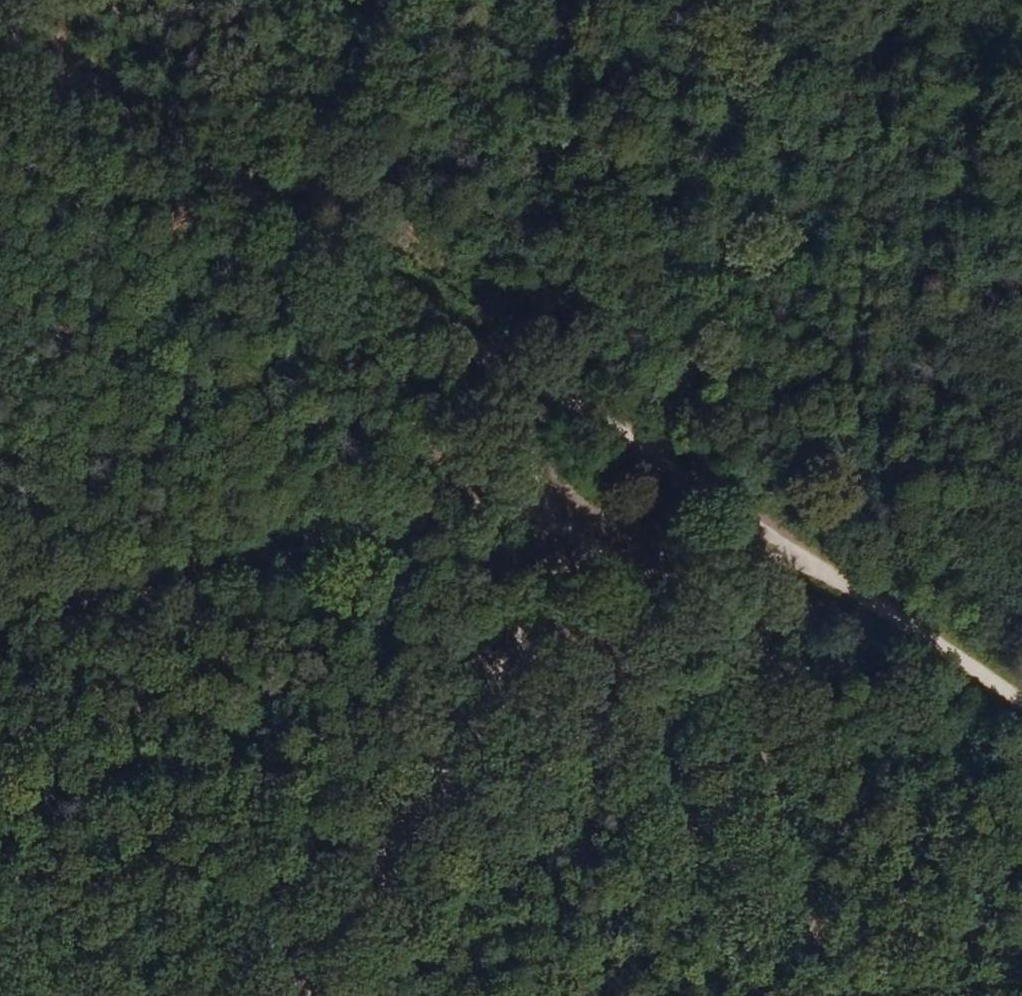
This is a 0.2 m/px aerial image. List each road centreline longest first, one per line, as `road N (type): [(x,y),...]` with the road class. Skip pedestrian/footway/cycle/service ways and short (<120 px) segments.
road 1 (track): [(0,30),(258,209),(532,372)]
road 2 (track): [(598,514),(0,614)]
road 3 (track): [(532,372),(1021,686)]
road 4 (track): [(305,995),(598,514)]
road 5 (track): [(699,0),(705,166),(691,311),(645,447)]
road 6 (track): [(349,0),(258,209)]
road 7 (track): [(532,372),(538,438),(560,481),(598,514)]
road 8 (track): [(598,514),(678,528),(751,519)]

